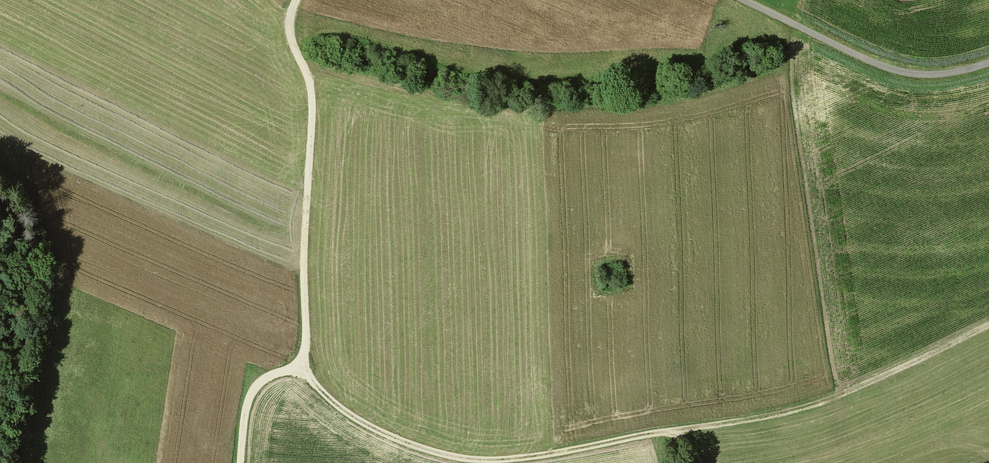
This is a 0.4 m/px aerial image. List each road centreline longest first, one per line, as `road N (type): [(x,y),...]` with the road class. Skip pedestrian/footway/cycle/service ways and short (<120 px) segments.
road 1 (track): [(300,363),(364,425),(426,451),(491,461),(814,403),(988,325)]
road 2 (track): [(241,462),(253,390),(300,363),(305,350),(313,105),(290,33),(297,0)]
road 3 (residential): [(988,62),(914,76),(732,0)]

